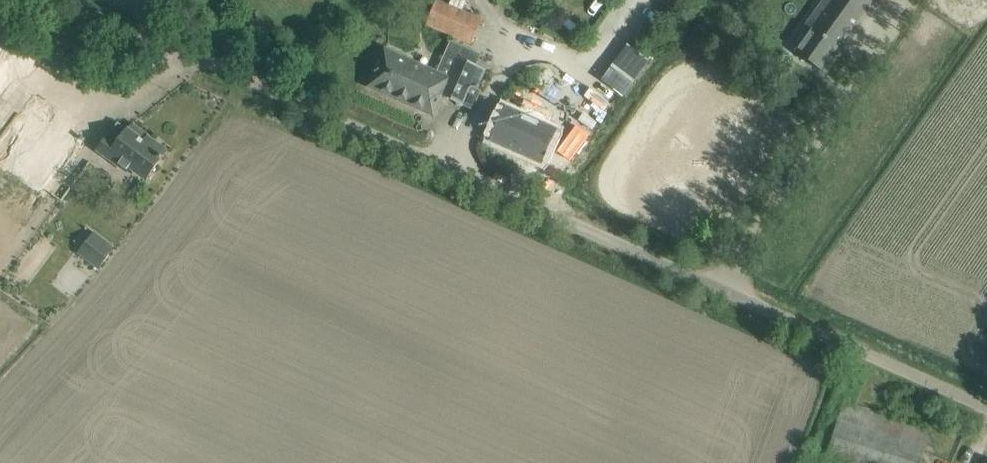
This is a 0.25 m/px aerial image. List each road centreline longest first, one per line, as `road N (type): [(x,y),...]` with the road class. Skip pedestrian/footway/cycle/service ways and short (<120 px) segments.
road 1 (unclassified): [(986,406),(903,377),(154,41)]

